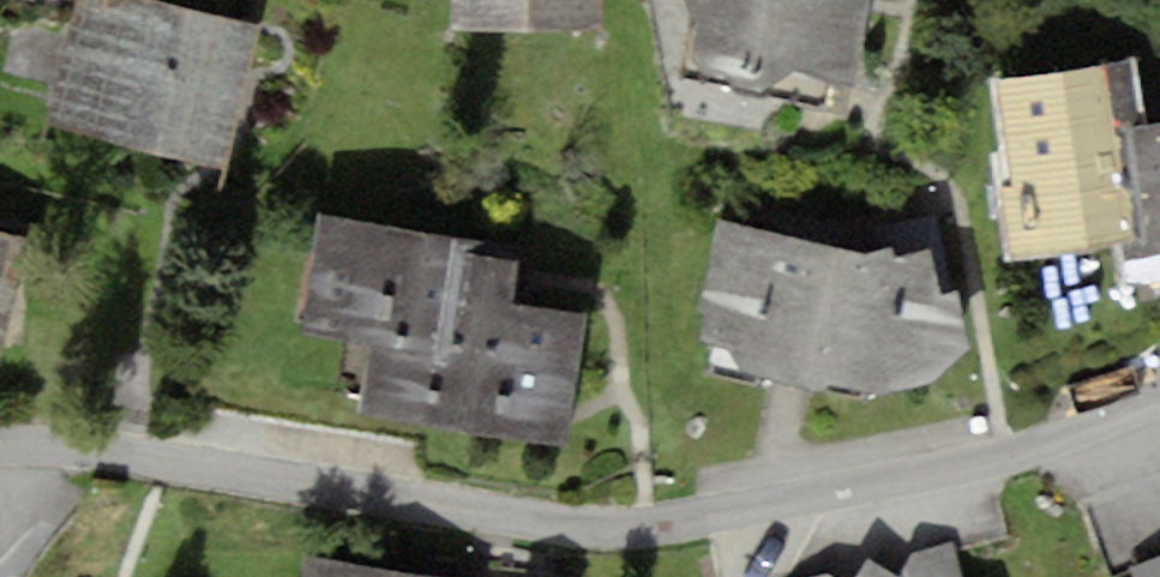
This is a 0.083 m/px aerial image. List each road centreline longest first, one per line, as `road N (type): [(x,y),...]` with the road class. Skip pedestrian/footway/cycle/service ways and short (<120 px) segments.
road 1 (residential): [(0,445),(71,449),(547,526),(612,529),(669,526),(1010,455),(1159,401)]

